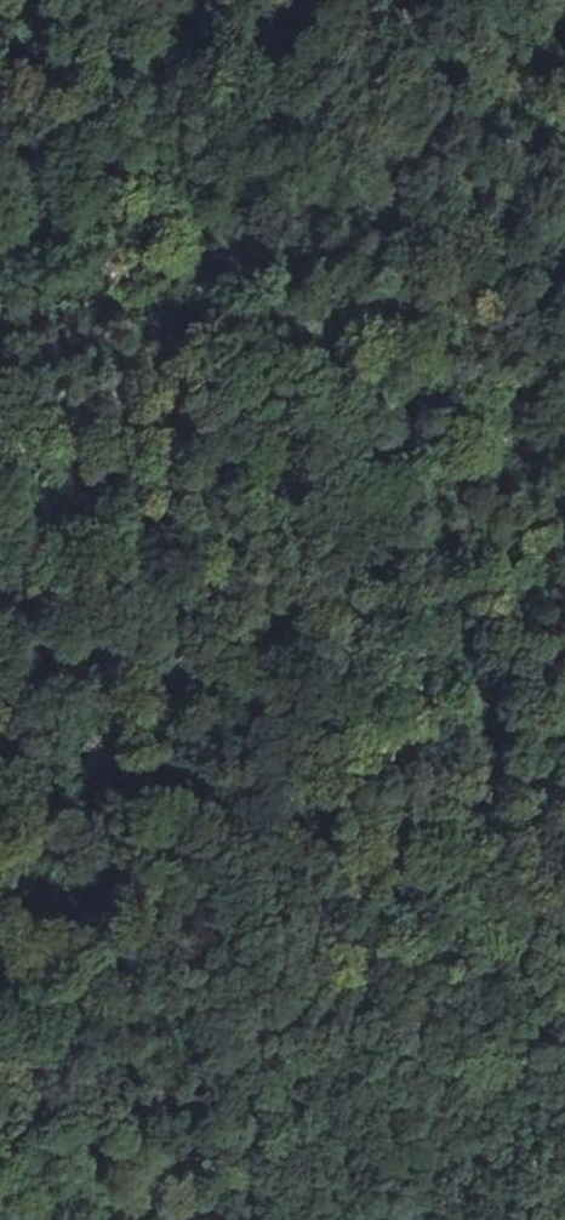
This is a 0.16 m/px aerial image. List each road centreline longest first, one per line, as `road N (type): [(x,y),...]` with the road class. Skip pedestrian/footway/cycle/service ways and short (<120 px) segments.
road 1 (track): [(0,919),(25,855),(109,719),(110,667),(93,581),(63,513),(0,406)]

